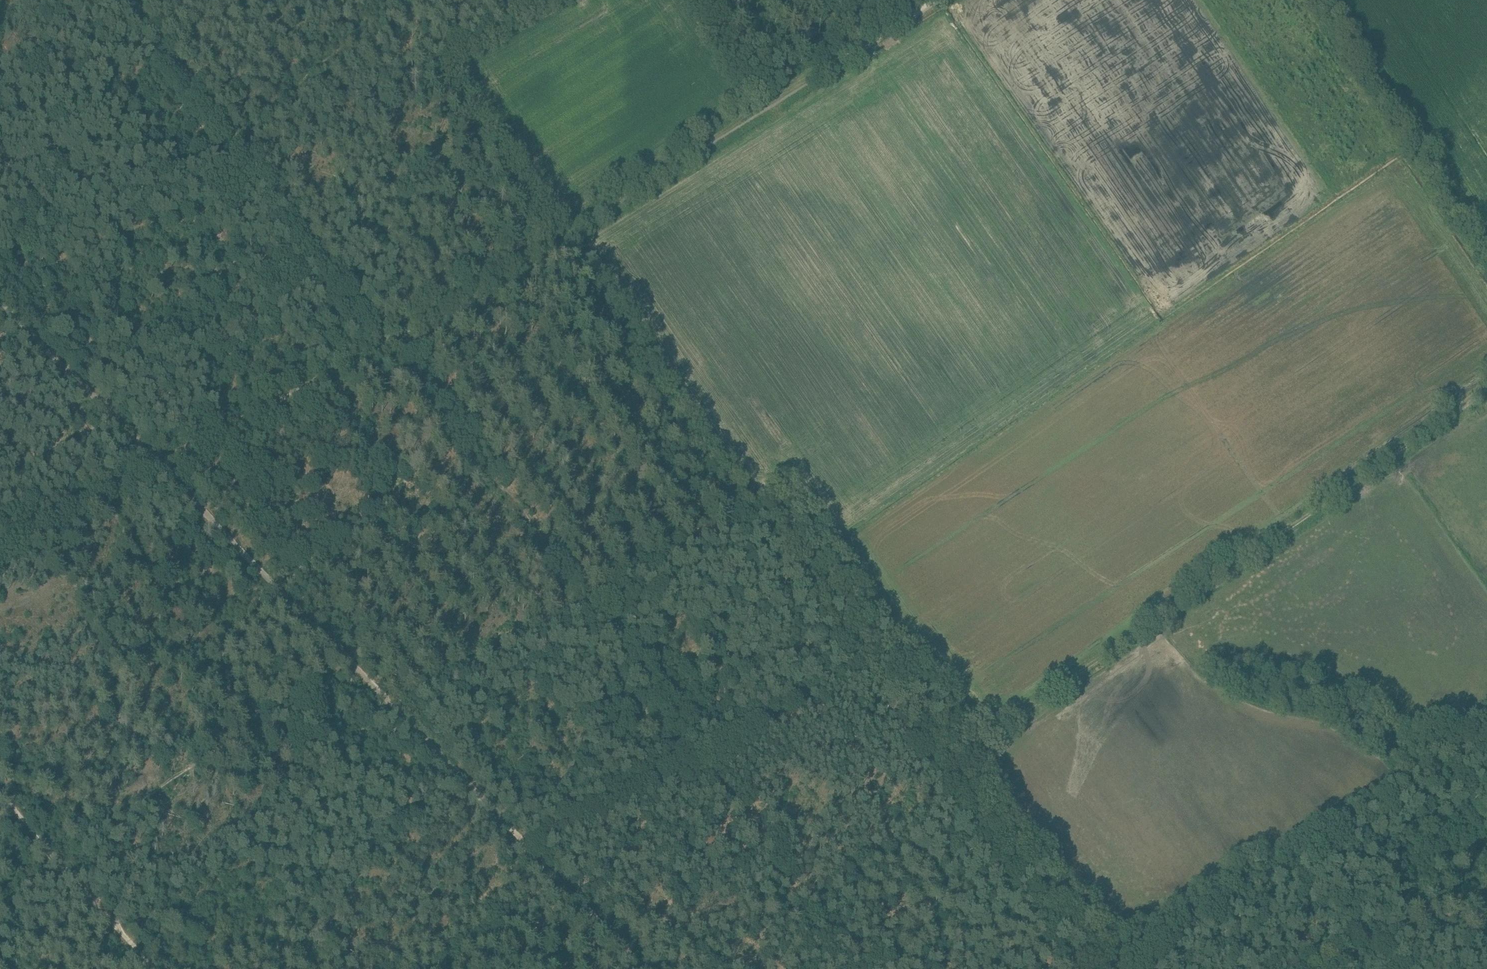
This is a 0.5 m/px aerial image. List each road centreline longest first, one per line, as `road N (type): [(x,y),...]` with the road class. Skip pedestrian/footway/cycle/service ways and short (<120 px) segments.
road 1 (track): [(1027,709),(1486,390)]
road 2 (track): [(627,660),(398,344)]
road 3 (track): [(864,40),(569,229)]
road 4 (track): [(527,845),(342,656)]
road 5 (track): [(342,656),(162,467)]
road 6 (track): [(238,142),(398,344)]
road 7 (track): [(162,467),(0,301)]
road 8 (track): [(130,0),(203,96)]

